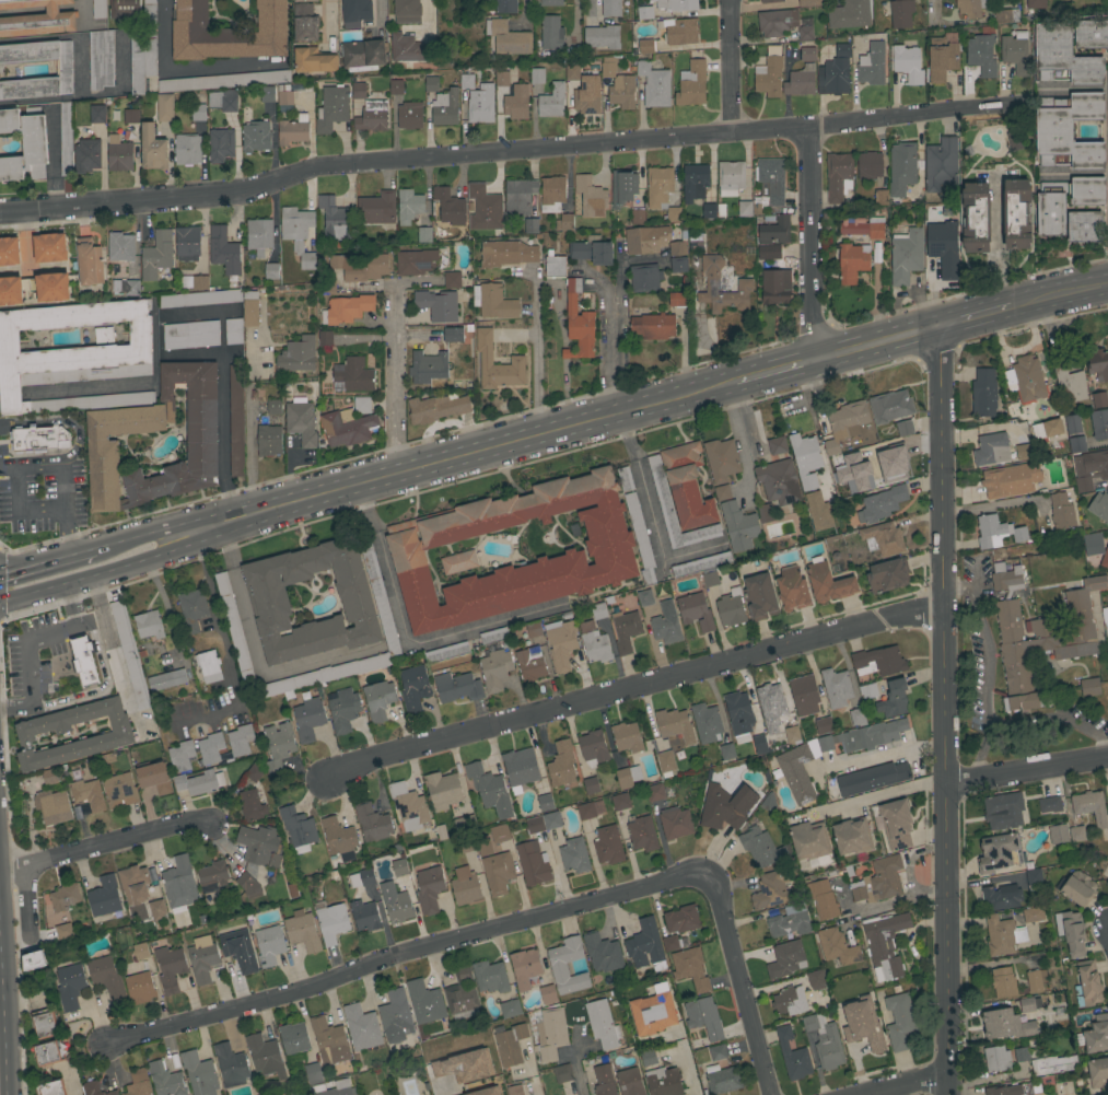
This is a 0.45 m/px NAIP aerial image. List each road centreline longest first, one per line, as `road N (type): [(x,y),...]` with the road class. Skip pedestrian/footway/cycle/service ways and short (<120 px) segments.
road 1 (residential): [(0,217),(249,196),(316,168),(999,104)]
road 2 (tertiary): [(945,1094),(935,329)]
road 3 (residential): [(331,779),(366,760),(879,620),(944,610)]
road 4 (residential): [(108,1042),(684,875),(709,880)]
road 5 (secondary): [(733,383),(171,537)]
road 6 (residential): [(814,361),(808,126)]
road 7 (residential): [(769,1094),(723,906),(709,880)]
road 8 (residential): [(0,873),(191,820),(212,824)]
road 9 (secondary): [(0,598),(154,555),(171,537)]
road 10 (tertiary): [(945,784),(1107,758)]
road 11 (residential): [(733,133),(730,0)]
road 12 (secondary): [(935,329),(814,361)]
road 13 (primary): [(4,1094),(0,974)]

